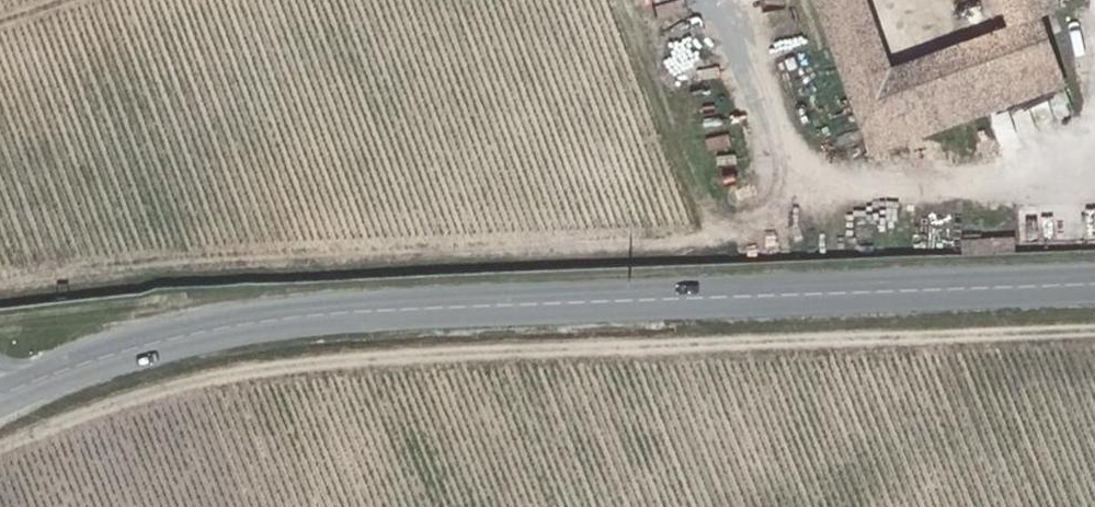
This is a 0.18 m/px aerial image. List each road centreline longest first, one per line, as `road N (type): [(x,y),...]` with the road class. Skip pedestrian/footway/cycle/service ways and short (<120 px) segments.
road 1 (track): [(1094,330),(341,360),(170,388),(0,445)]
road 2 (tertiary): [(0,397),(121,354),(311,316),(1094,282)]

